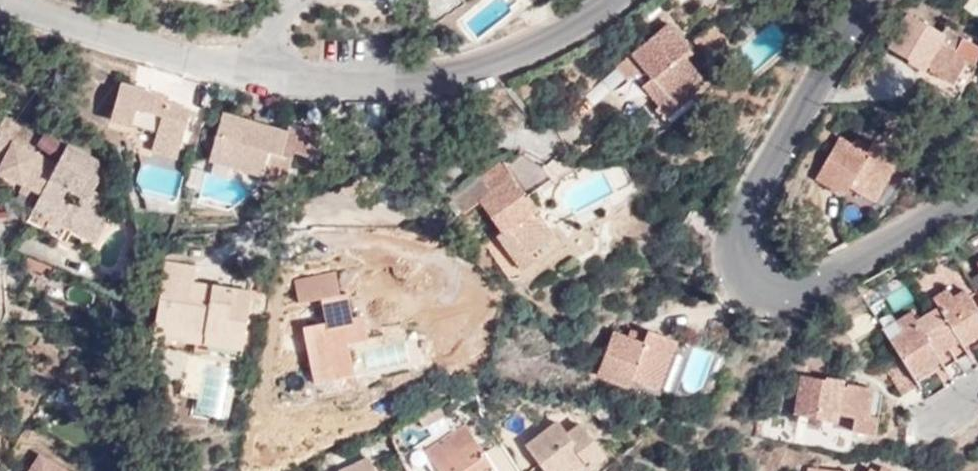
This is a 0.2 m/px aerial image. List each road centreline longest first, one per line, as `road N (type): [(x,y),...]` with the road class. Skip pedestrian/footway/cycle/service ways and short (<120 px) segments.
road 1 (residential): [(866,0),(734,224),(741,268),(779,288),(806,288),(977,193)]
road 2 (residential): [(10,0),(74,28),(254,75)]
road 3 (residential): [(254,75),(398,82),(456,72)]
road 4 (residential): [(456,72),(454,114),(421,160),(328,203)]
road 5 (residential): [(456,72),(507,59),(610,0)]

